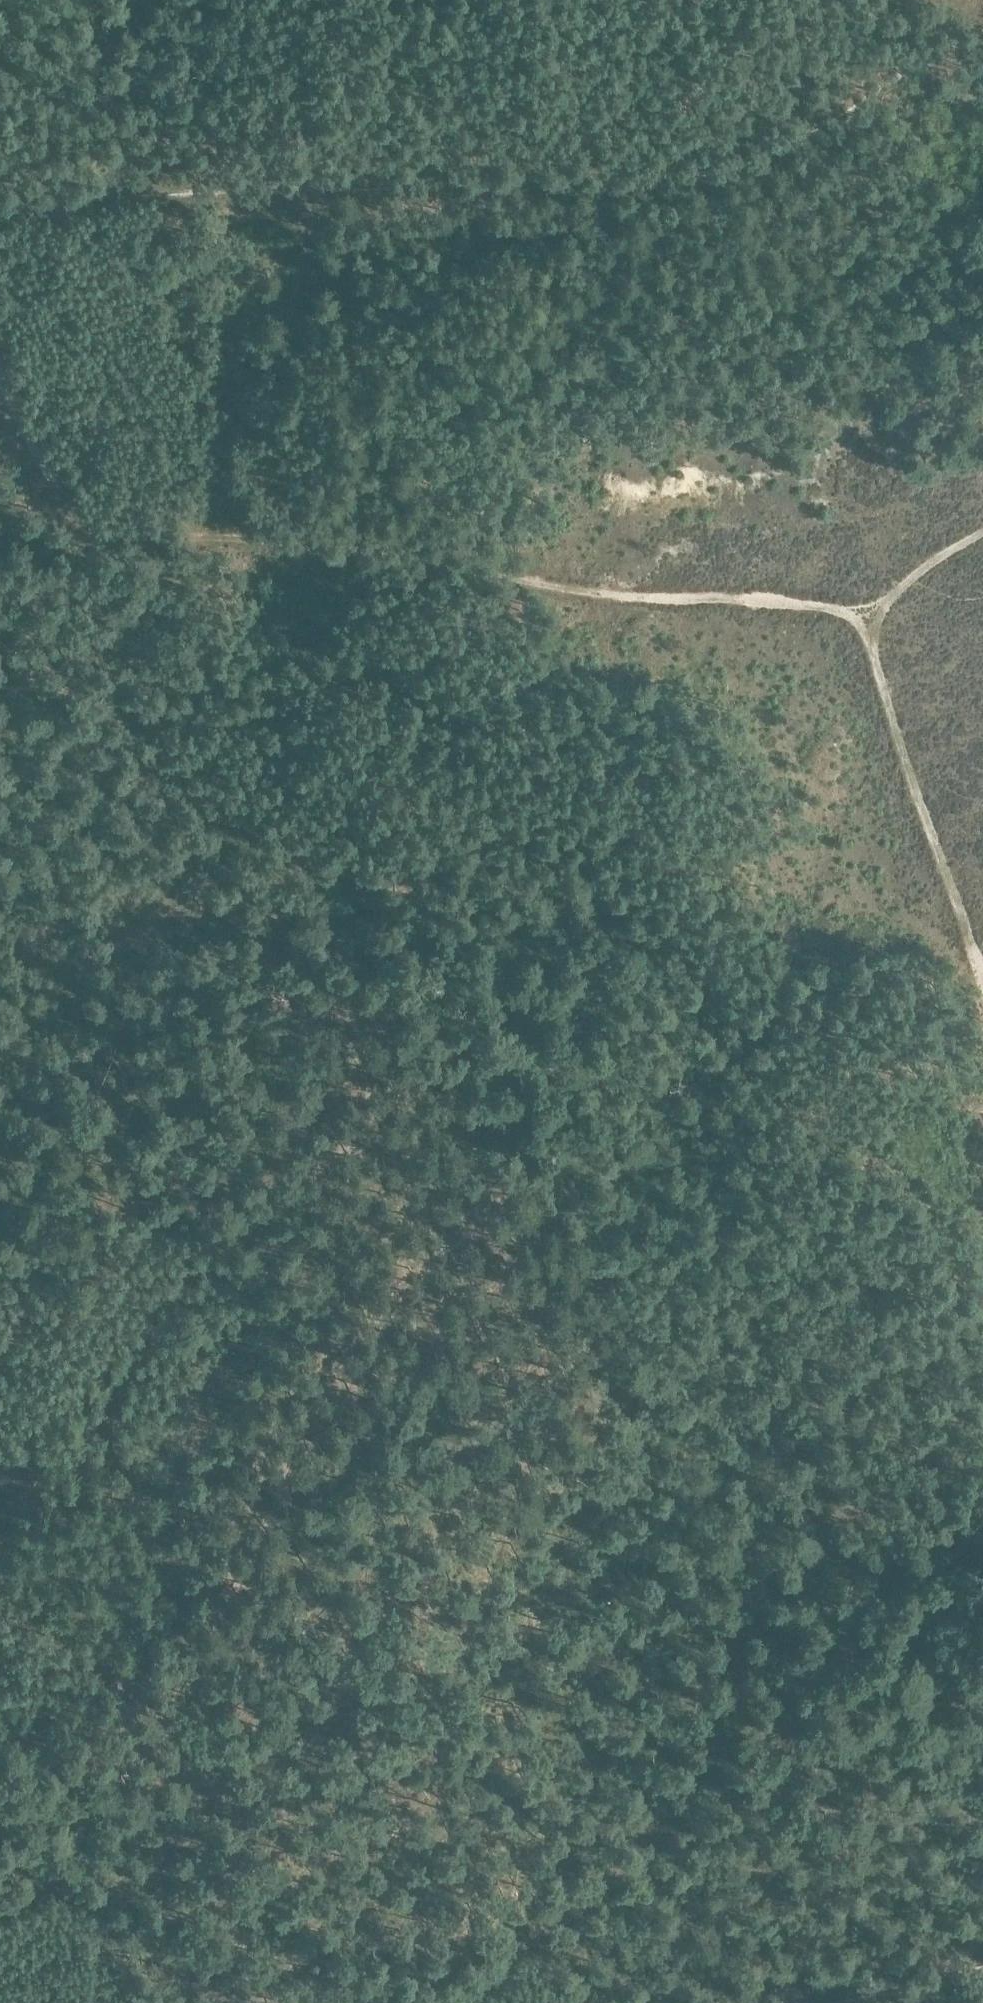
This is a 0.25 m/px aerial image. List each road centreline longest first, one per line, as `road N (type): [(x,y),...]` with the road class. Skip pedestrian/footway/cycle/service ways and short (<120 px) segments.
road 1 (track): [(982,30),(734,167),(0,201)]
road 2 (track): [(863,611),(604,594),(371,553),(78,526),(0,369)]
road 3 (track): [(982,981),(916,797),(863,611)]
road 4 (track): [(821,2002),(982,1969)]
road 5 (track): [(982,531),(863,611)]

